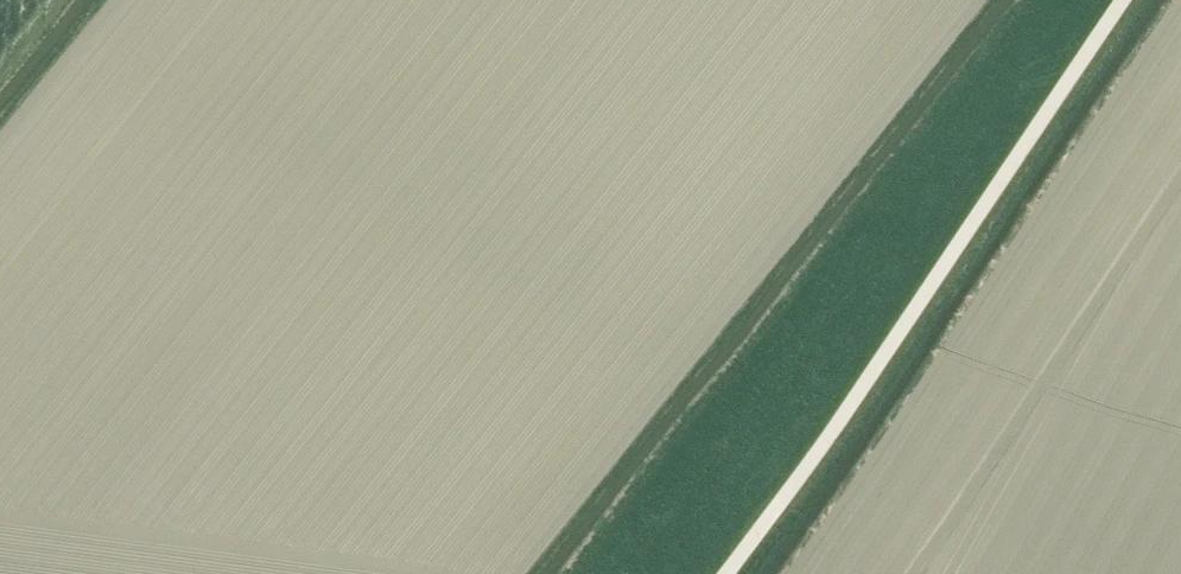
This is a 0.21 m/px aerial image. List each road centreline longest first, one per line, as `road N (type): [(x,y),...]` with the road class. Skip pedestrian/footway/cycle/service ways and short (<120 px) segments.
road 1 (unclassified): [(690,573),(755,536),(789,505),(1140,0)]

